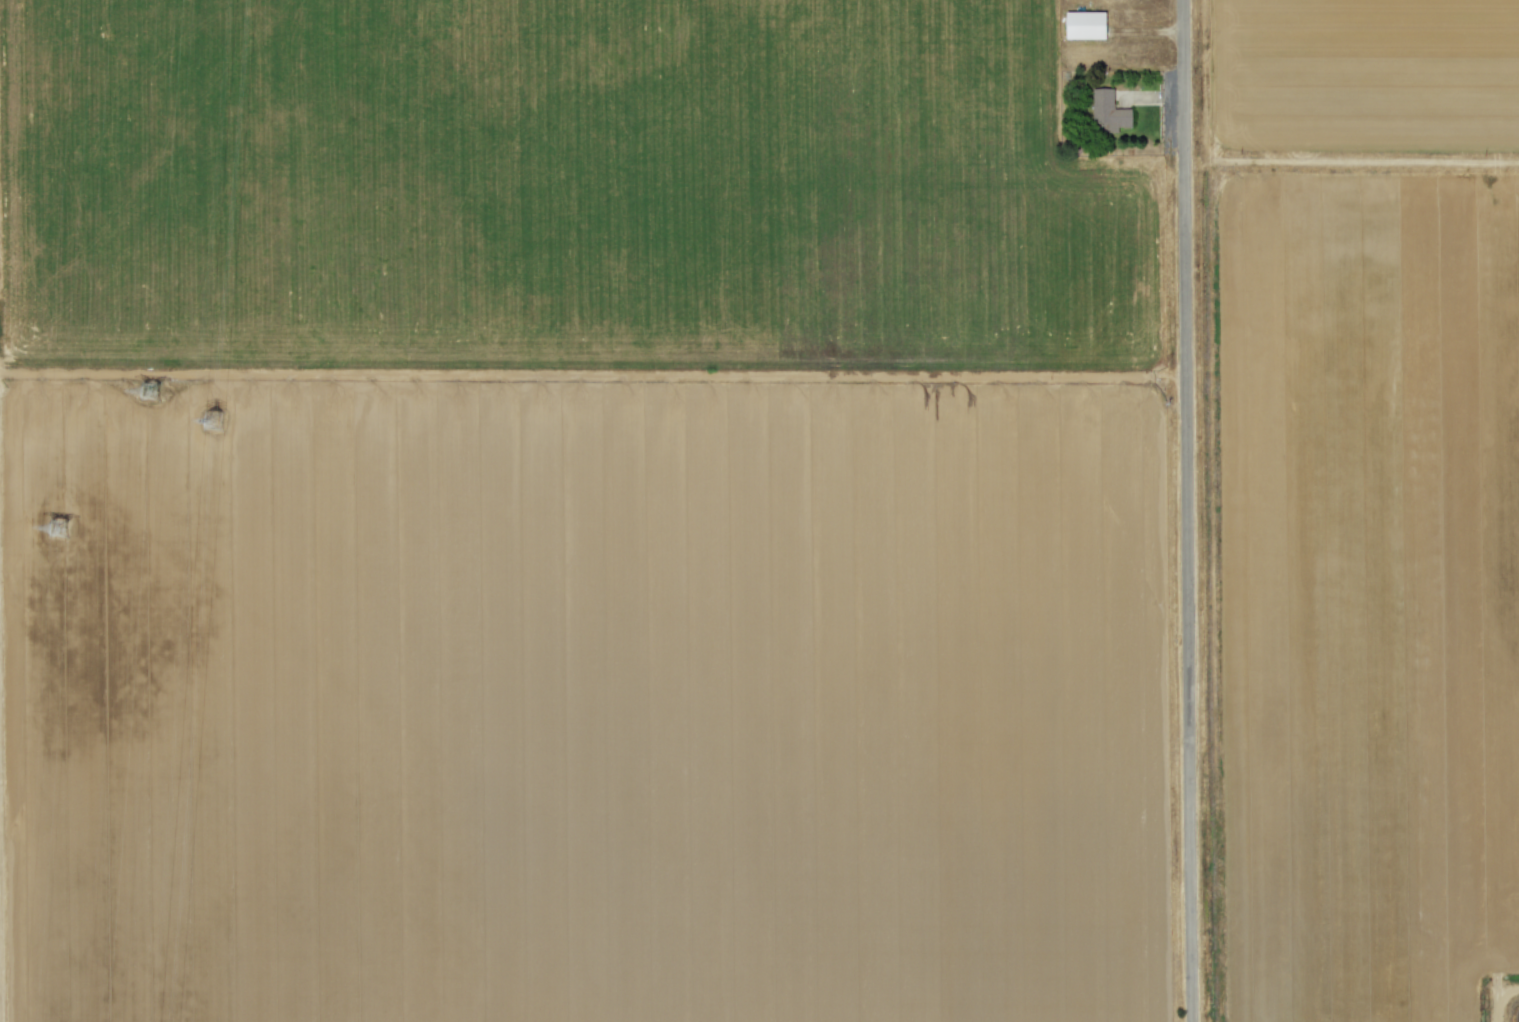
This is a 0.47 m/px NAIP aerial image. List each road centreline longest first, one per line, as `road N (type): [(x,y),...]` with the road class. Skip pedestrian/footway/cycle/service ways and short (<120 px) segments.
road 1 (residential): [(1184,0),(1192,1021)]

